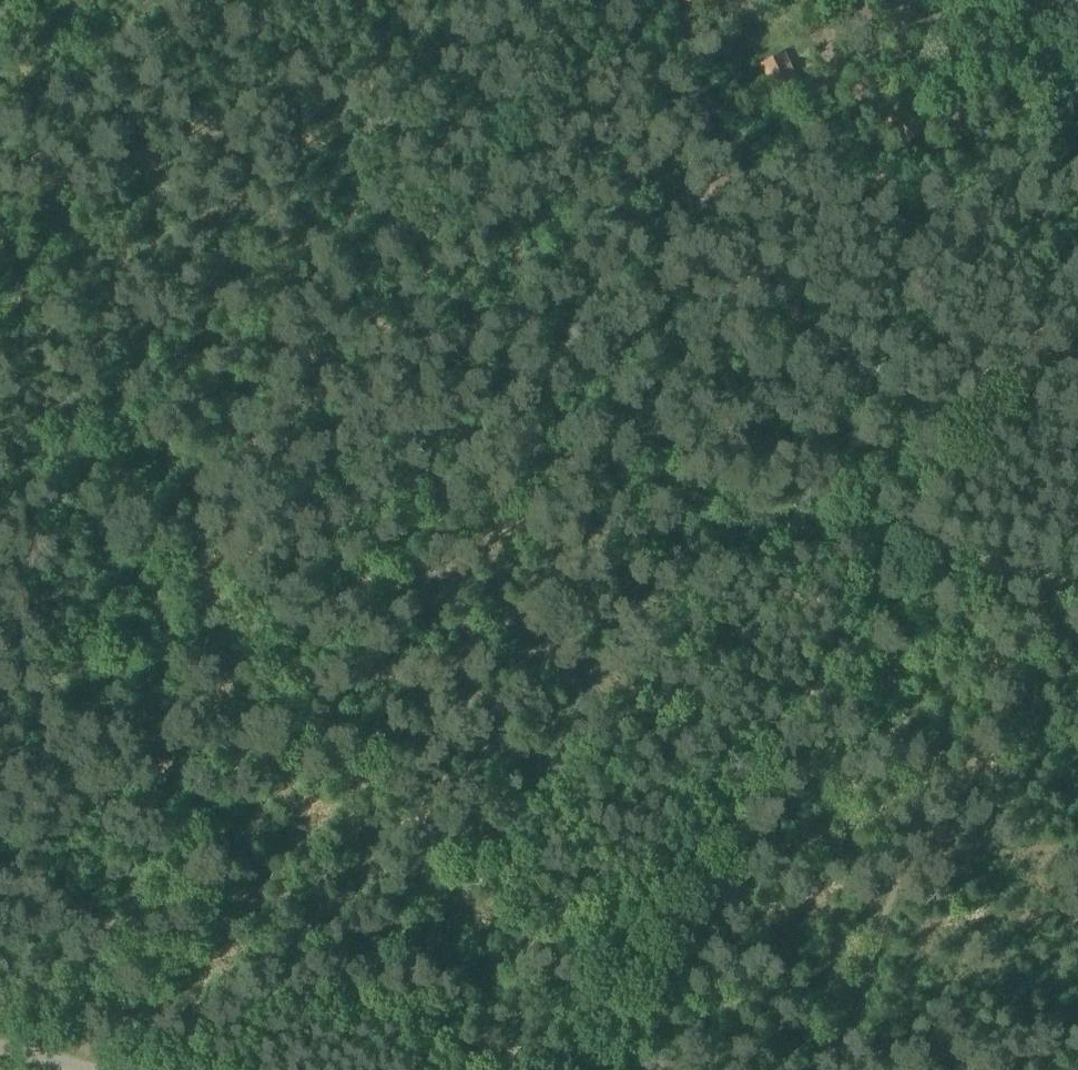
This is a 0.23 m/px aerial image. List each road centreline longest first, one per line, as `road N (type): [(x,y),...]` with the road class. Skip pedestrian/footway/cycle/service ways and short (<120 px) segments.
road 1 (track): [(903,534),(470,431),(330,370),(163,347),(98,356),(0,431)]
road 2 (track): [(979,552),(845,1069)]
road 3 (track): [(1077,262),(903,534)]

